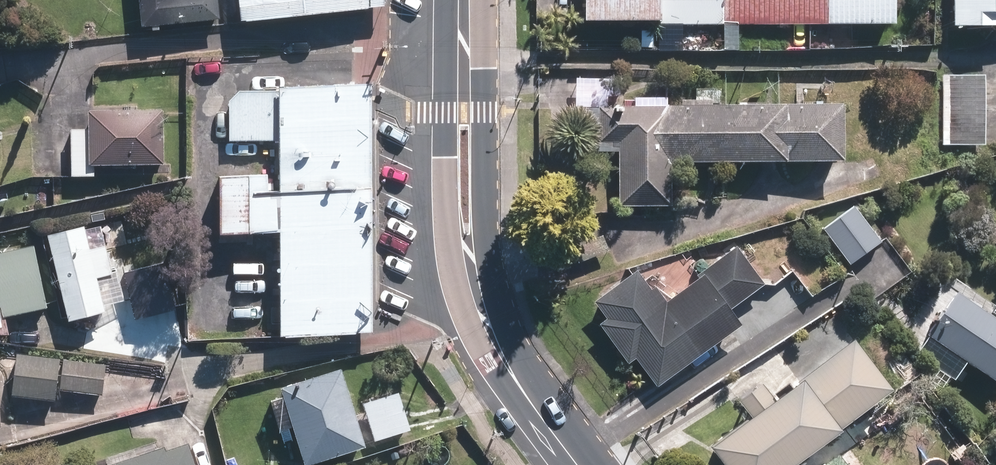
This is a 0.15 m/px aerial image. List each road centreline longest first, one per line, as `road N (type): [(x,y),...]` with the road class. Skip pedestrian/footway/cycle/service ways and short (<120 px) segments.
road 1 (secondary): [(463,0),(462,256),(471,297),(526,396),(578,464)]

